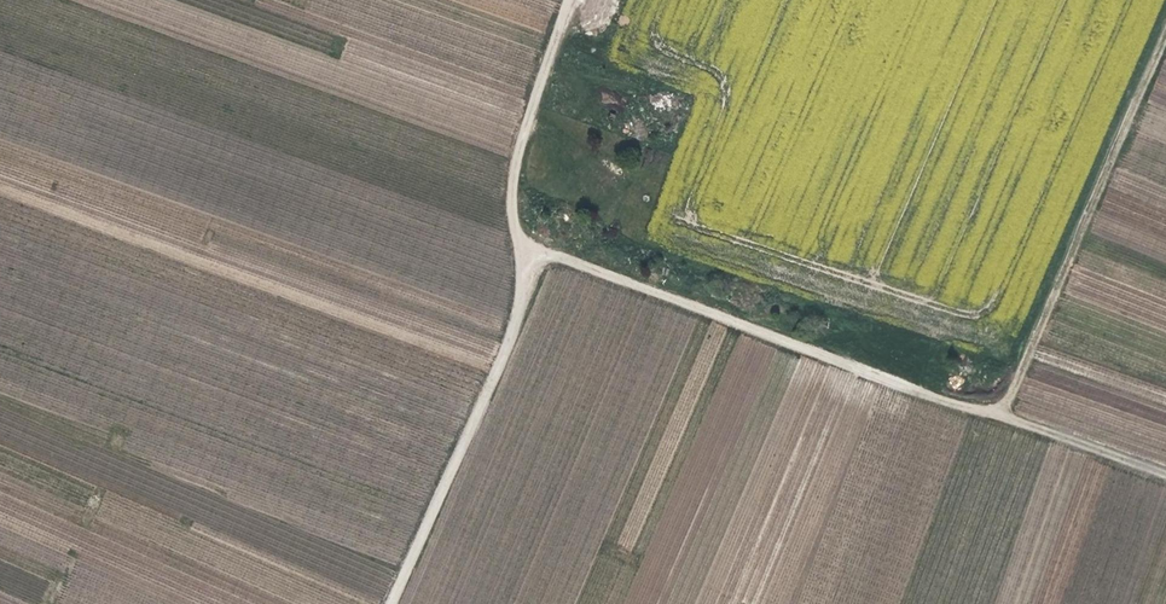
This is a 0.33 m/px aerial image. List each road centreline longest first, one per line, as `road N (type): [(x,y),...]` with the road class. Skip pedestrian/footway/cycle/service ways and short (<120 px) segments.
road 1 (track): [(999,412),(520,250),(508,216),(505,174),(566,0)]
road 2 (track): [(1165,473),(999,412),(1165,27)]
road 3 (track): [(520,250),(524,290),(512,335),(391,603)]

